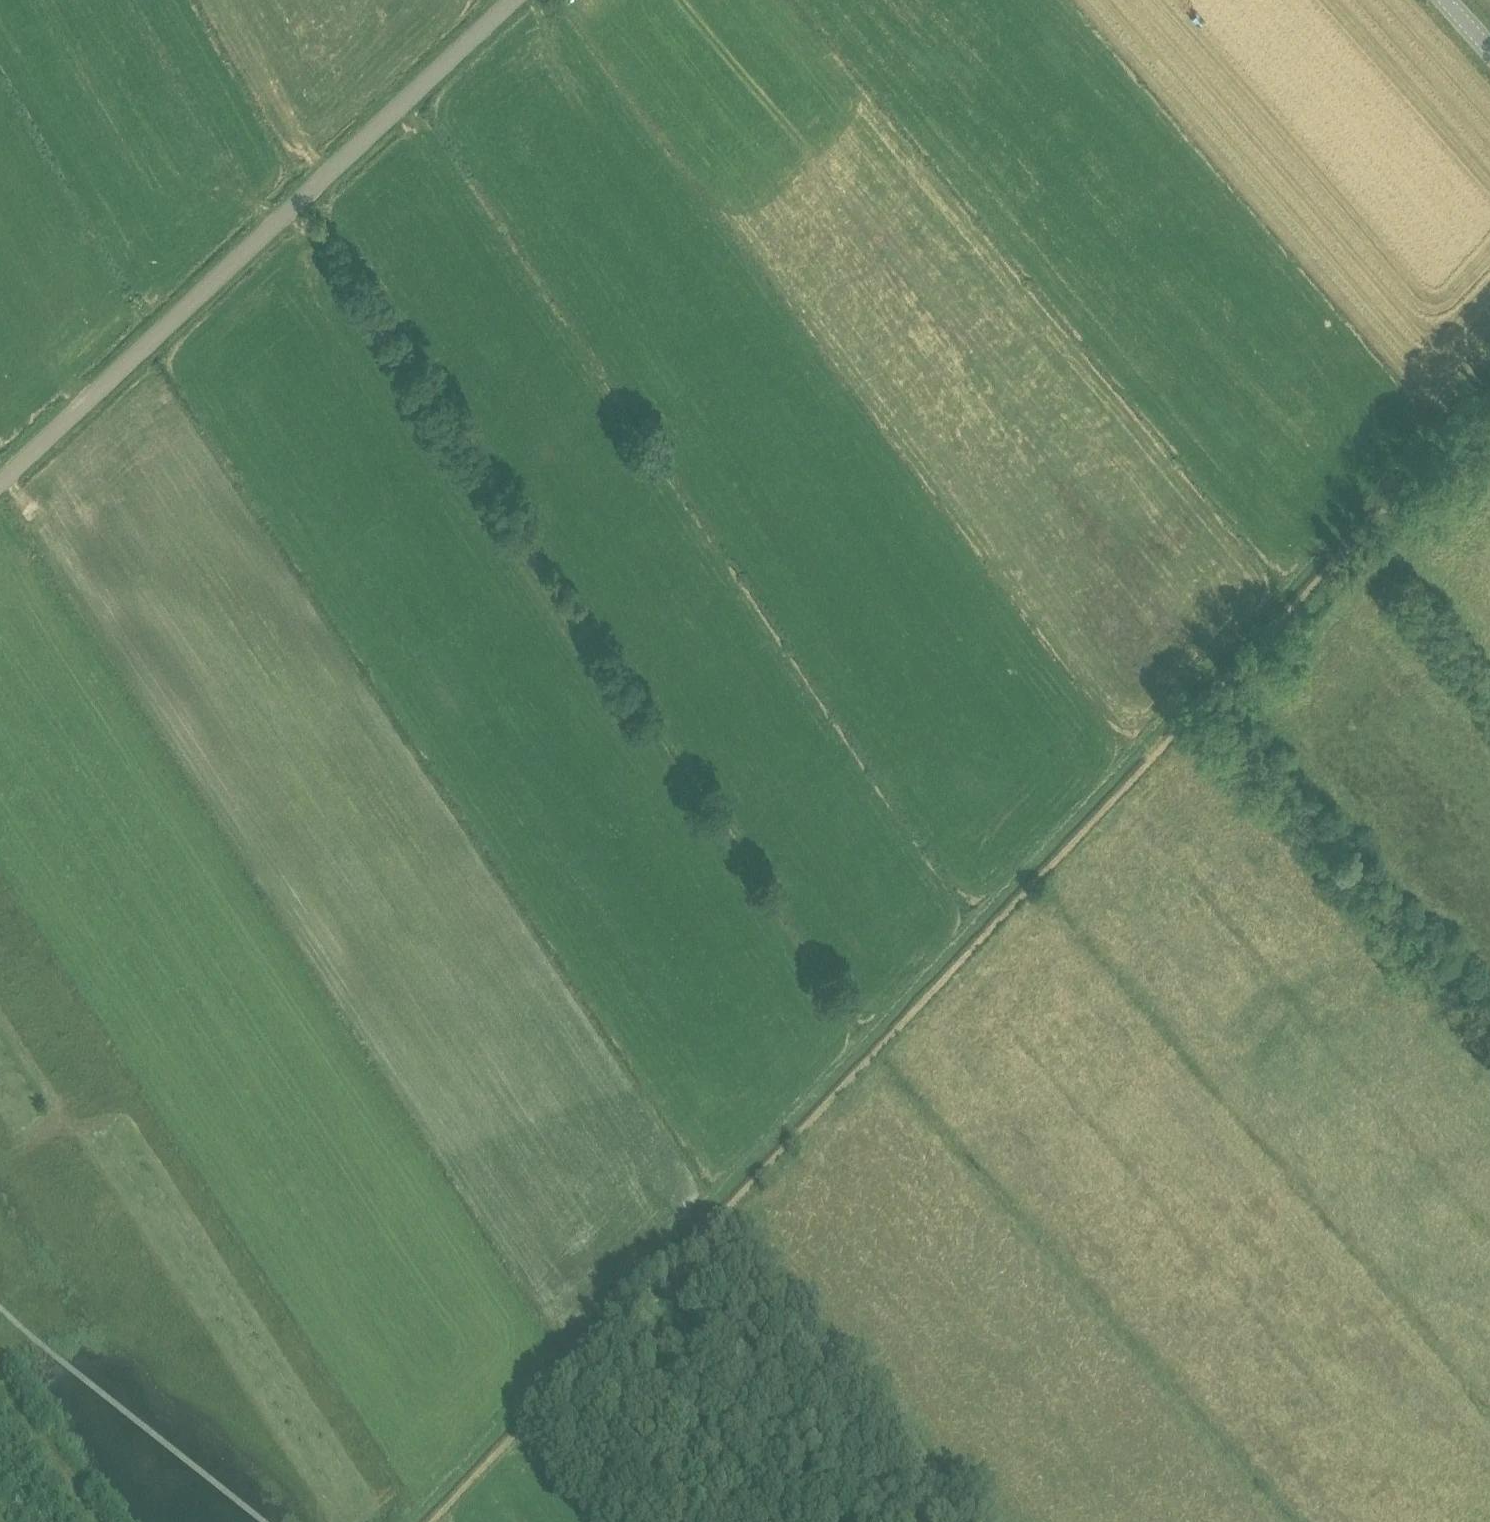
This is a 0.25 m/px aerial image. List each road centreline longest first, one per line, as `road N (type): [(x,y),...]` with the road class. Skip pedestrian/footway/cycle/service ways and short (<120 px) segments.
road 1 (unclassified): [(0,481),(512,0)]

